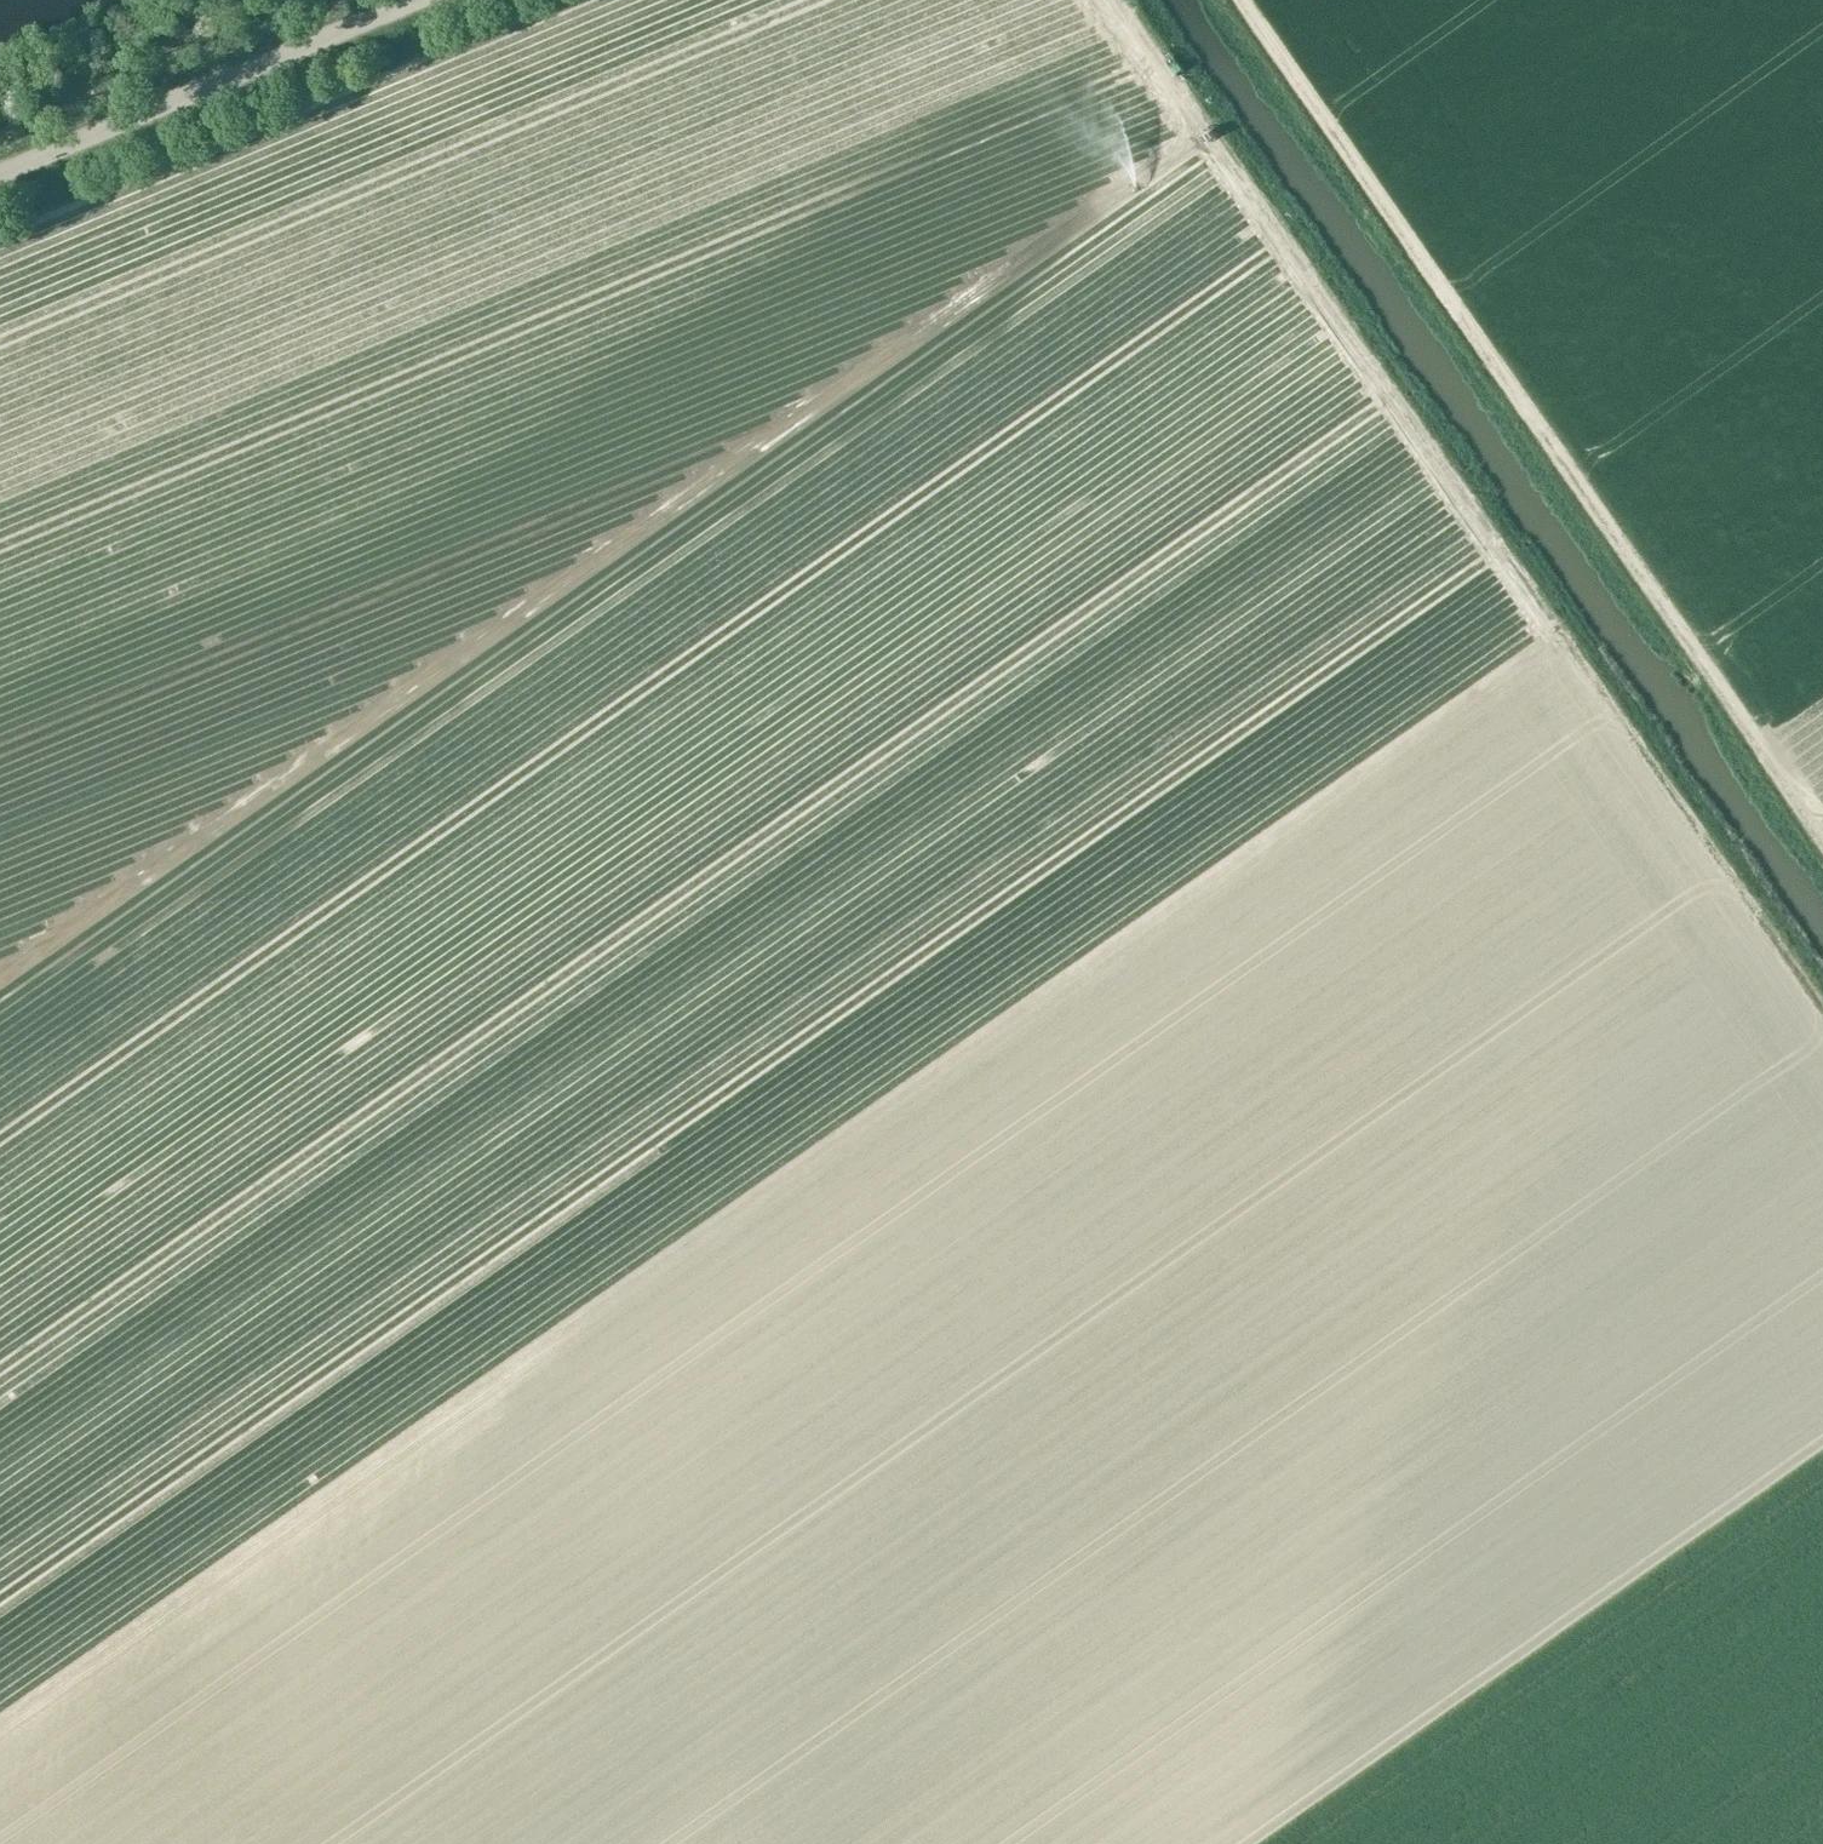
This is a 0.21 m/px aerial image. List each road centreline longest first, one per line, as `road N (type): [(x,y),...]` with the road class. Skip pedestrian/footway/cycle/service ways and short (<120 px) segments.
road 1 (unclassified): [(0,172),(413,0)]

